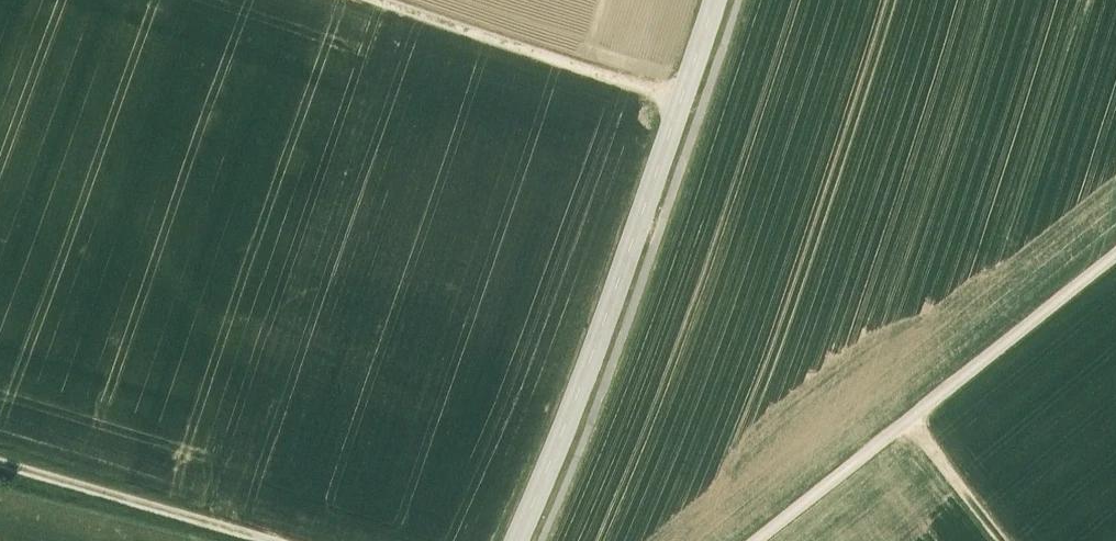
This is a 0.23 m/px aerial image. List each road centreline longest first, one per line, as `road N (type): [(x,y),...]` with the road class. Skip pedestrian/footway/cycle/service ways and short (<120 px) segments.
road 1 (unclassified): [(517,540),(617,293),(717,0)]
road 2 (track): [(755,540),(1115,255)]
road 3 (track): [(380,0),(684,99)]
road 4 (track): [(915,417),(1010,540)]

